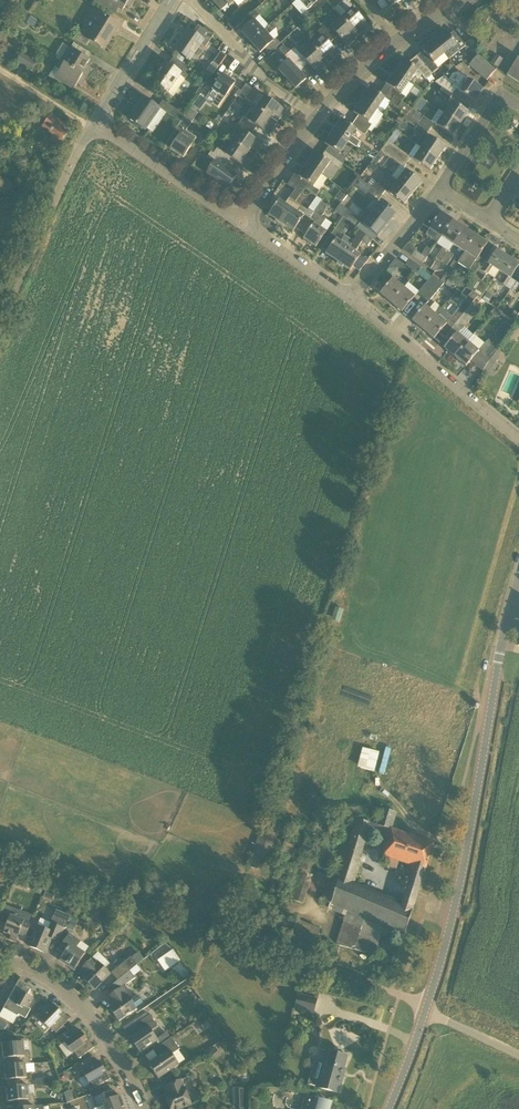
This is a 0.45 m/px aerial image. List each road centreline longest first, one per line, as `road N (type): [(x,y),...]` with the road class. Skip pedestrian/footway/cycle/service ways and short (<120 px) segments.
road 1 (track): [(425,1011),(393,991),(0,841)]
road 2 (tertiary): [(425,1011),(466,861),(484,728),(518,577)]
road 3 (residential): [(0,959),(40,971),(68,991),(147,1108)]
road 4 (unclassified): [(518,435),(350,300)]
road 5 (unclassified): [(0,318),(94,130)]
road 6 (unclassified): [(324,120),(239,57),(194,0)]
road 7 (unclassified): [(245,222),(94,130)]
road 8 (unclassified): [(94,130),(171,0)]
road 9 (unclassified): [(350,300),(433,186)]
road 10 (unclassified): [(350,300),(245,222)]
road 11 (unclassified): [(433,186),(497,99),(518,106)]
road 12 (unclassified): [(245,222),(324,120)]

